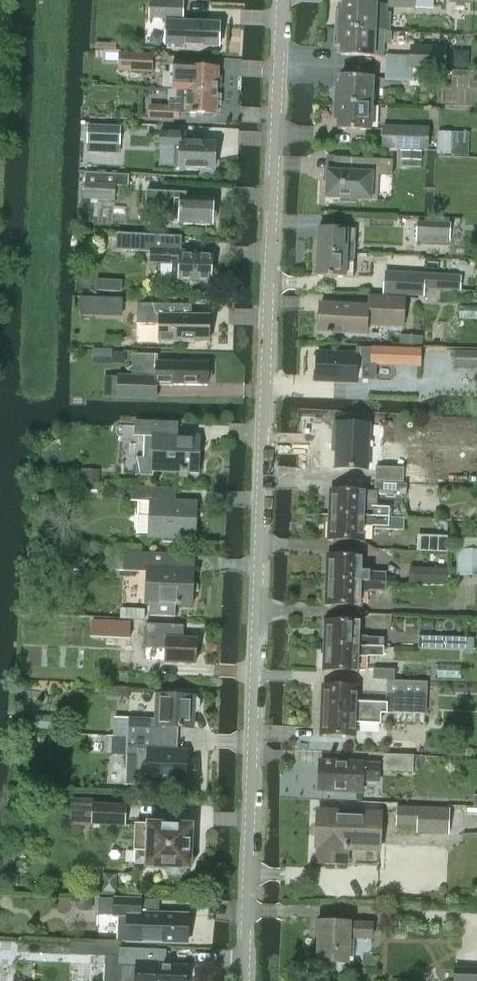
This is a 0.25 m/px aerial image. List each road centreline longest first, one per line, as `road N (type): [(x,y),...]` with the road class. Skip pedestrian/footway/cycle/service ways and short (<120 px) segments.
road 1 (unclassified): [(238,980),(279,0)]

